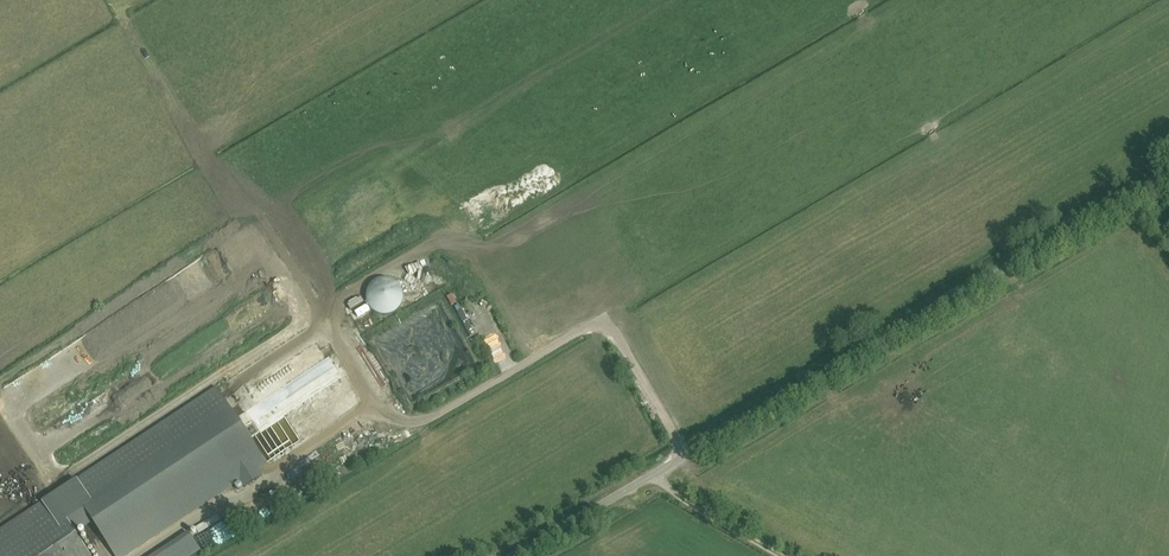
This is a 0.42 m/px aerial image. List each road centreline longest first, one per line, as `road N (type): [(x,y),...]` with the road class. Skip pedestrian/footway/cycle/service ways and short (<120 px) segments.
road 1 (unclassified): [(516,555),(1168,172)]
road 2 (track): [(656,474),(684,499),(784,555)]

